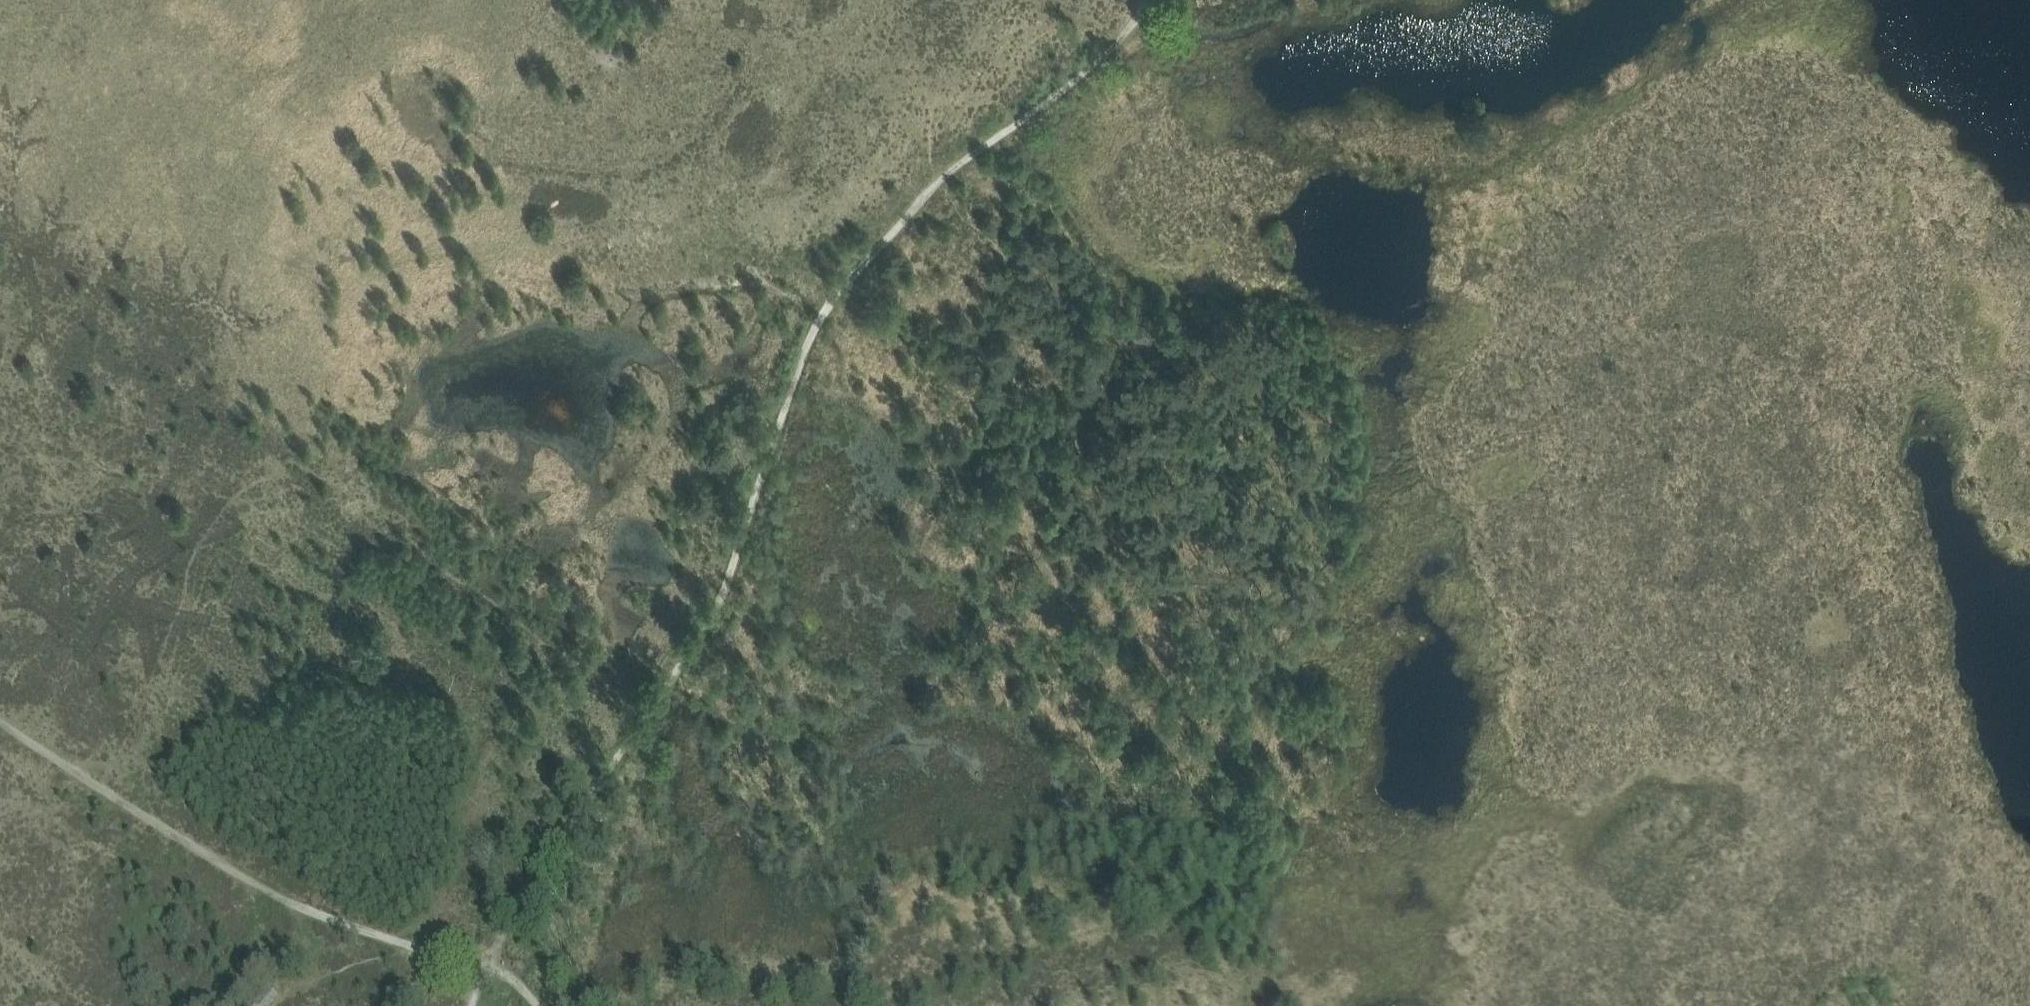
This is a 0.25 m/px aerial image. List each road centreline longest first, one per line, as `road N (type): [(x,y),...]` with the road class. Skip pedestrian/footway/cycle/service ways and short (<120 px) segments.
road 1 (track): [(489,958),(512,909),(695,642),(831,301),(940,180),(1121,37),(1152,0)]
road 2 (track): [(0,726),(279,897),(398,944),(489,958)]

